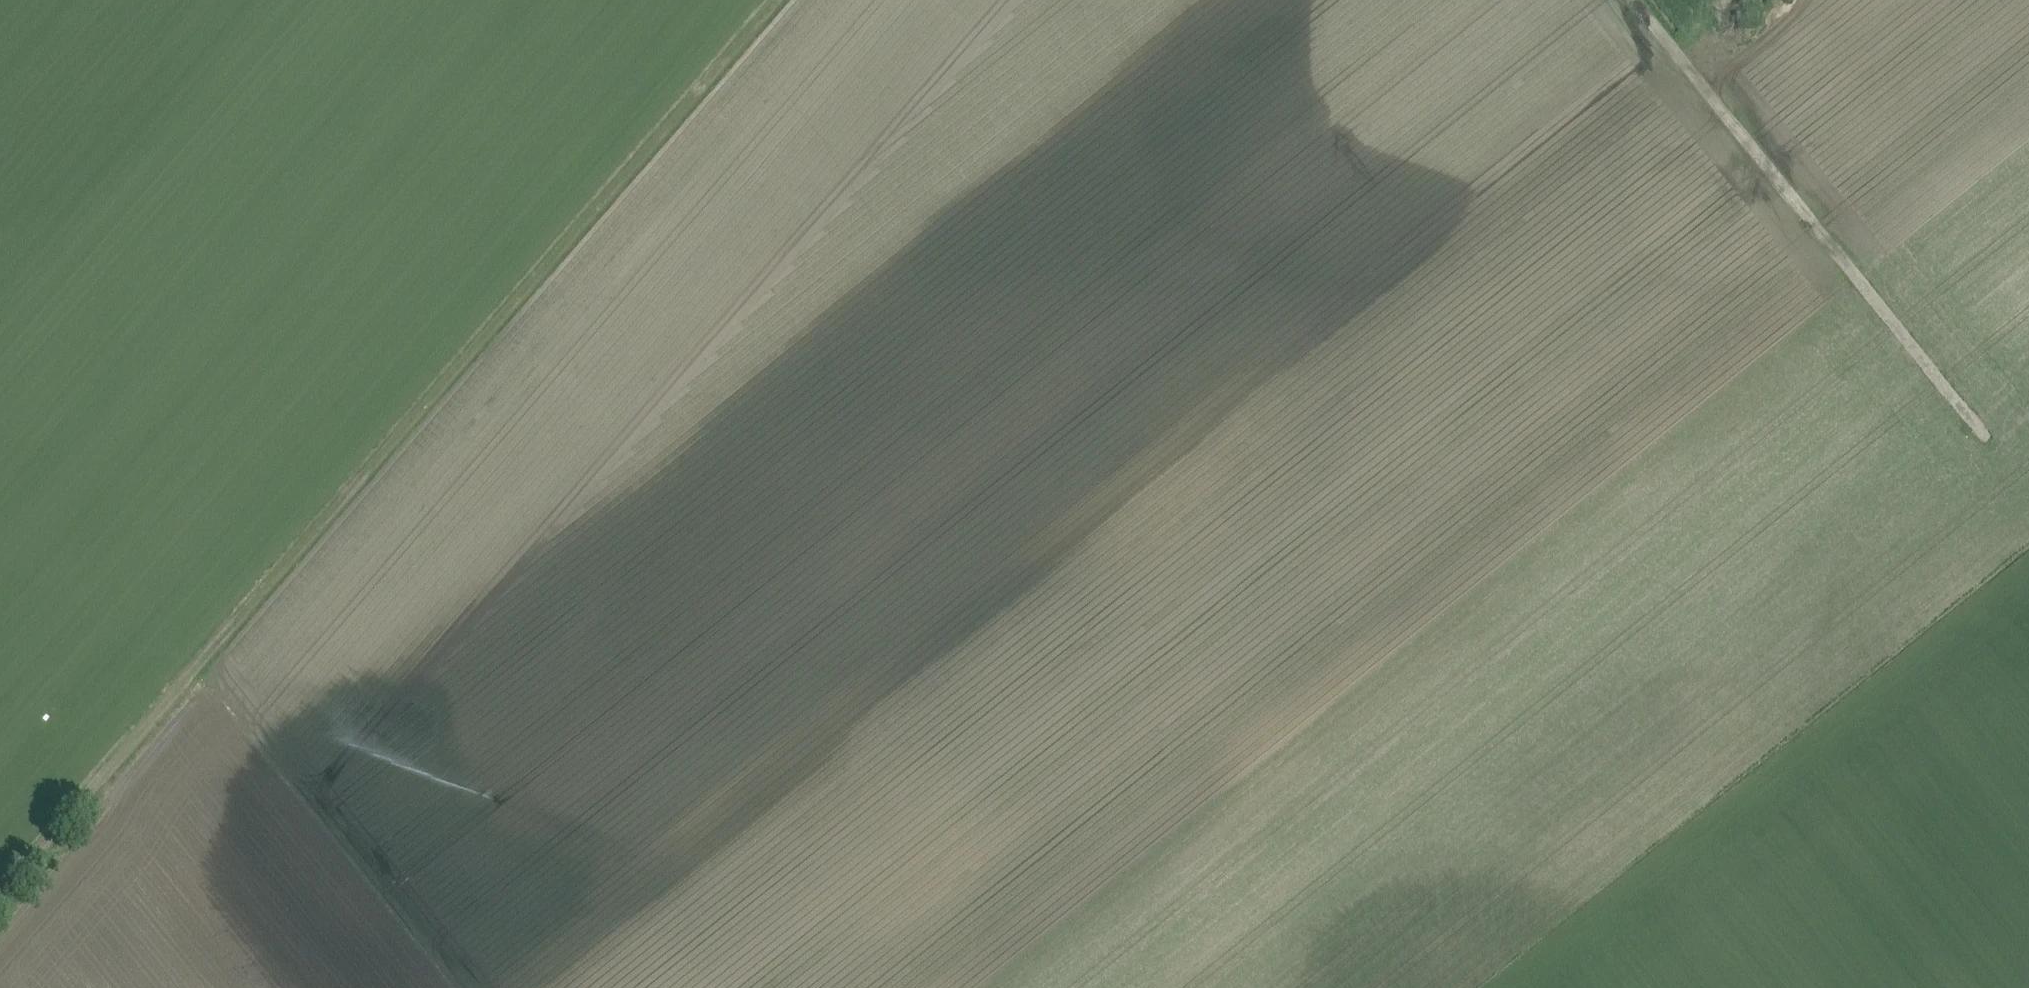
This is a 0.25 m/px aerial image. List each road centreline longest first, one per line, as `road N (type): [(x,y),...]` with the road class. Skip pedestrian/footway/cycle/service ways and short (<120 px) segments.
road 1 (track): [(0,902),(780,0)]
road 2 (track): [(2000,459),(1632,0)]
road 3 (track): [(1792,987),(2028,797)]

